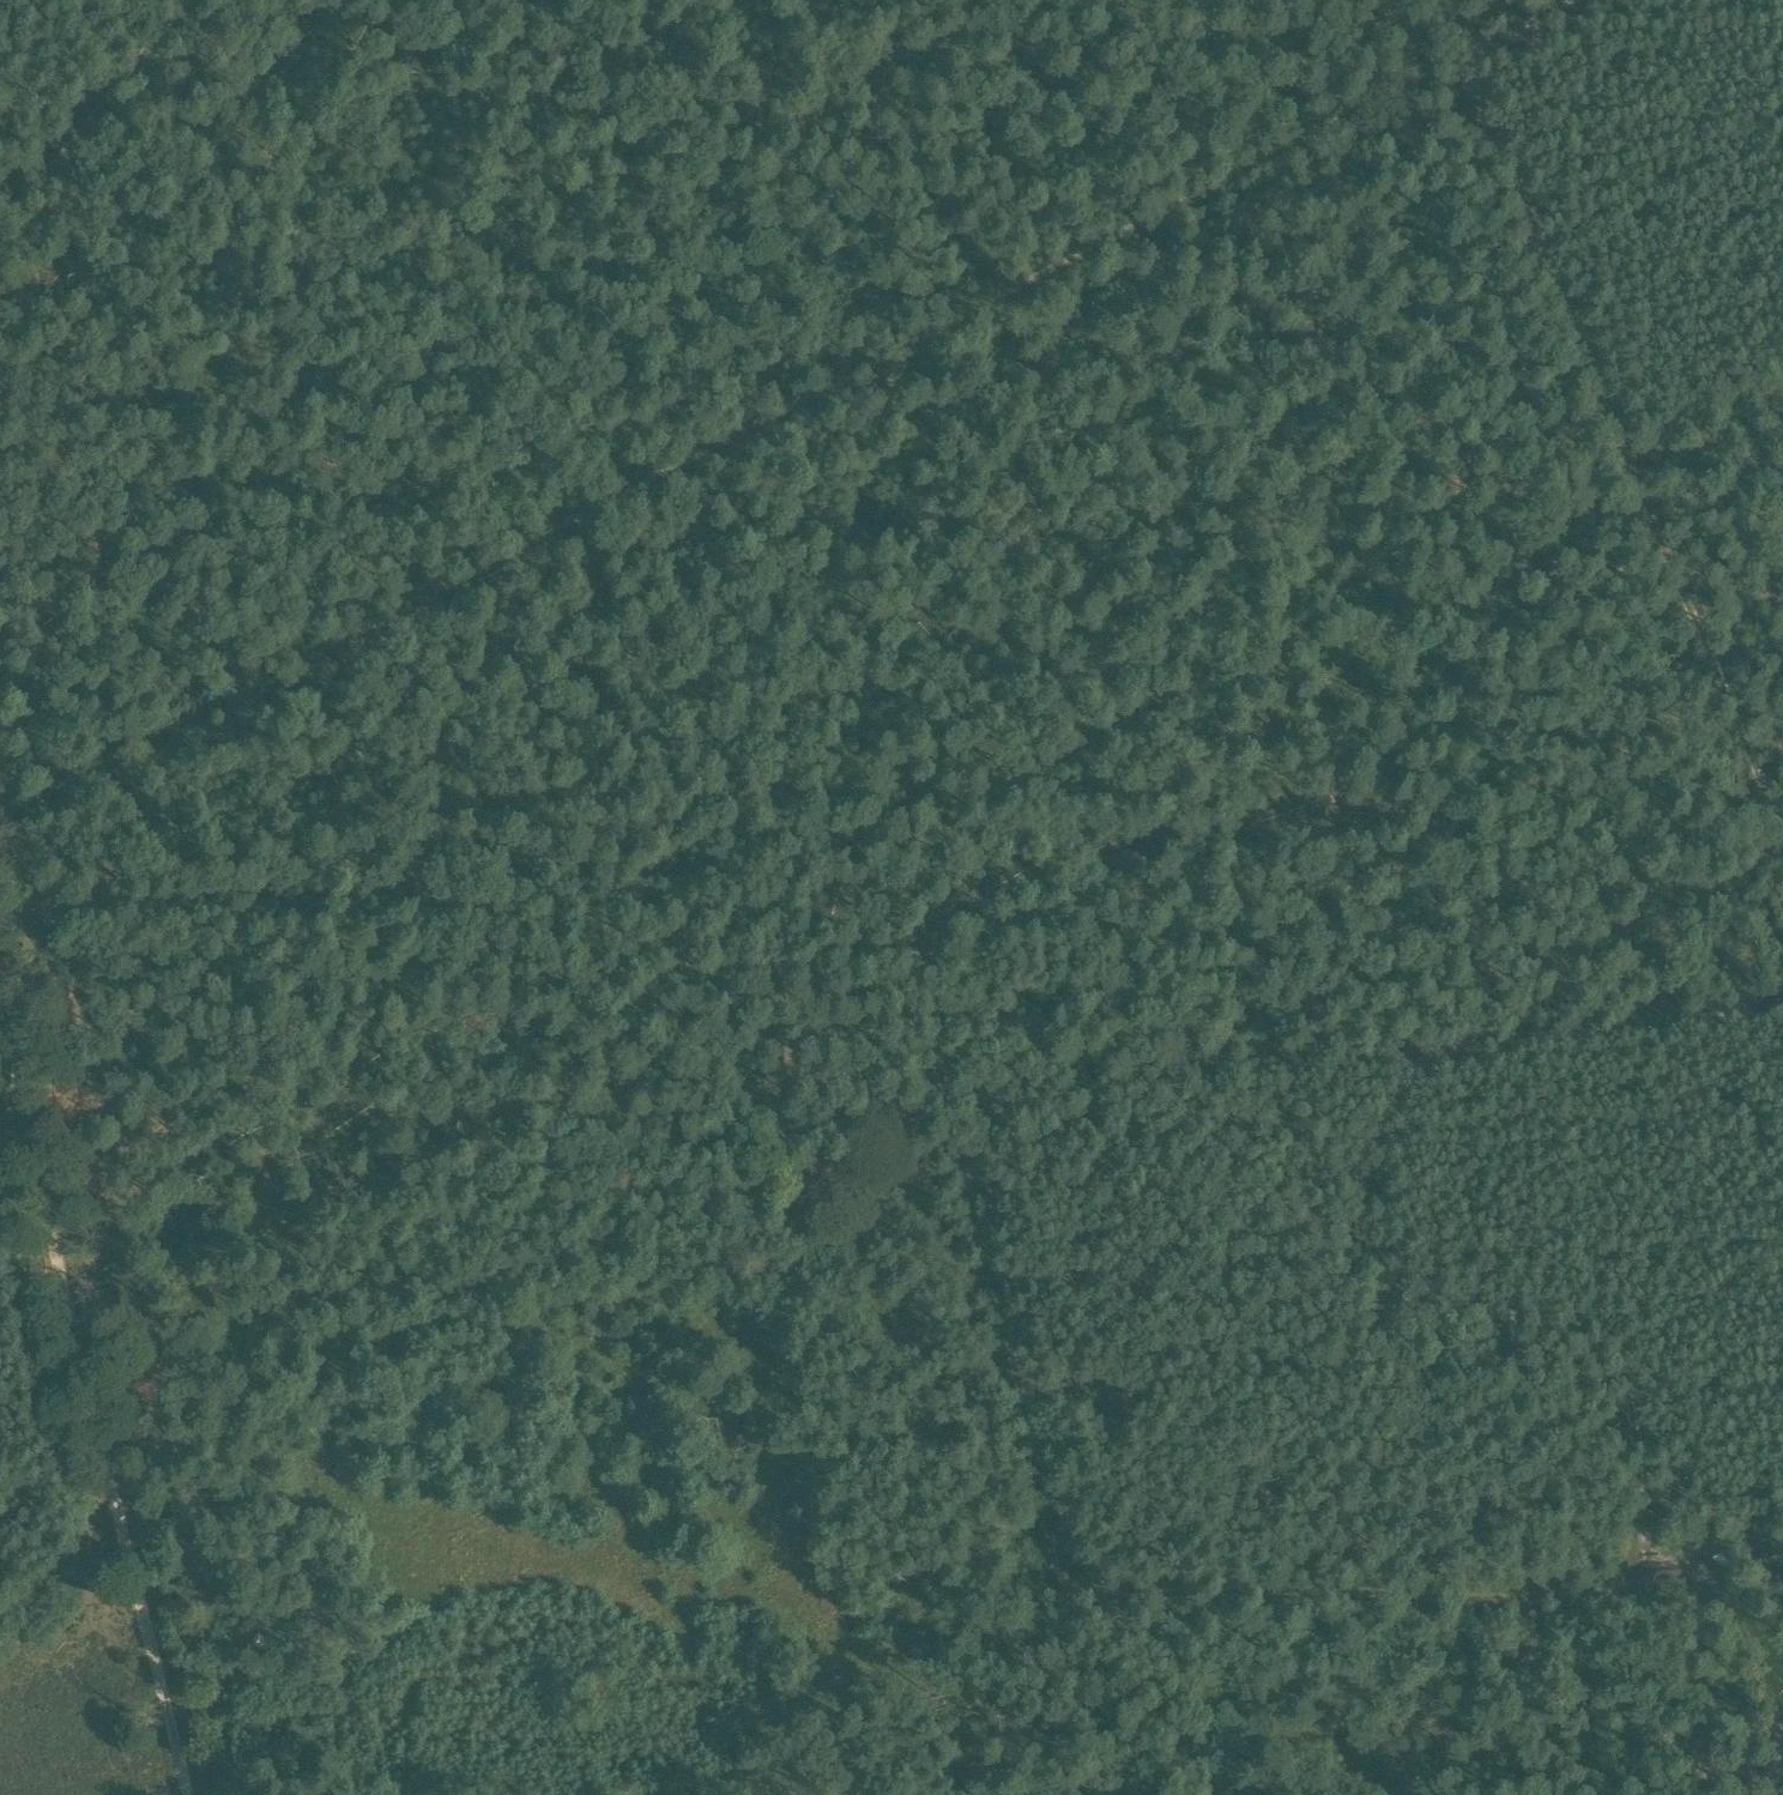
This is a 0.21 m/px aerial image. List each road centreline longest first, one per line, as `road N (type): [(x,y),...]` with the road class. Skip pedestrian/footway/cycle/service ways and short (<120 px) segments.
road 1 (track): [(1782,989),(1747,1011),(1002,1106),(970,1122),(961,1172),(1057,1575),(1069,1593),(1548,1598),(1594,1595),(1624,1575),(1641,1537),(1637,1469),(1619,1384),(1601,1344),(1574,1322),(1423,1303),(1390,1290),(1371,1266),(1359,1236),(1357,1186),(1402,1085)]
road 2 (track): [(0,815),(1575,0)]
road 3 (track): [(1457,62),(1782,826)]
road 4 (track): [(192,1794),(0,1025)]
road 5 (track): [(0,235),(187,0)]

